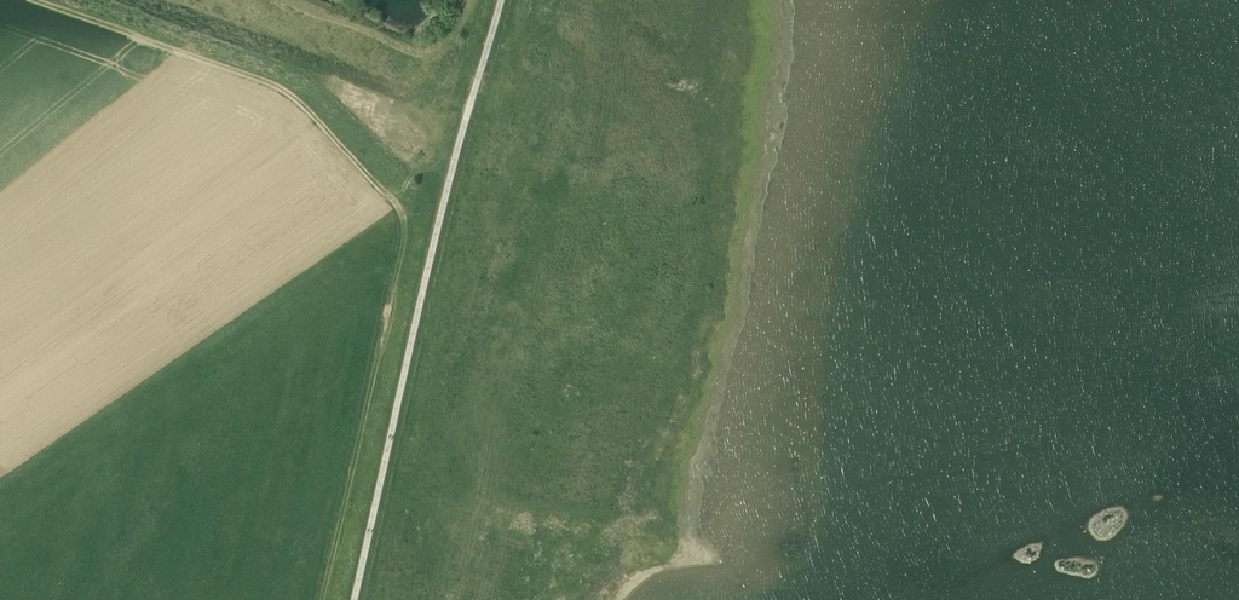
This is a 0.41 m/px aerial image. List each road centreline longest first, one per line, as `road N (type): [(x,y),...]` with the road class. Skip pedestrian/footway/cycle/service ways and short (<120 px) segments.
road 1 (track): [(43,0),(290,94),(396,199),(404,228),(321,599)]
road 2 (track): [(475,0),(458,30),(432,51),(276,0)]

